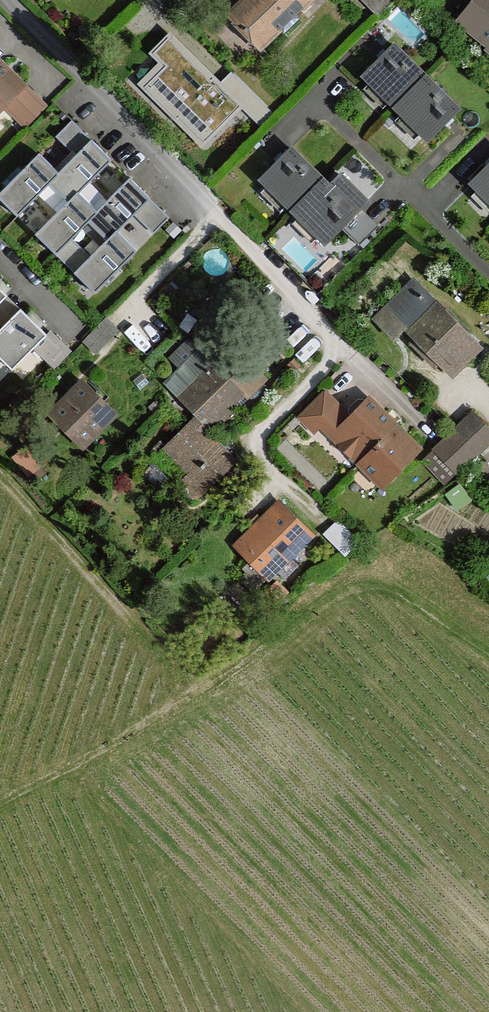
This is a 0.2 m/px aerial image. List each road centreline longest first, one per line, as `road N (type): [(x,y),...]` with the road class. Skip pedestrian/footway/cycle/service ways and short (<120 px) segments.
road 1 (track): [(0,804),(208,687),(349,581),(400,595),(488,665)]
road 2 (track): [(208,687),(169,664),(0,476)]
road 3 (residential): [(317,101),(488,270)]

